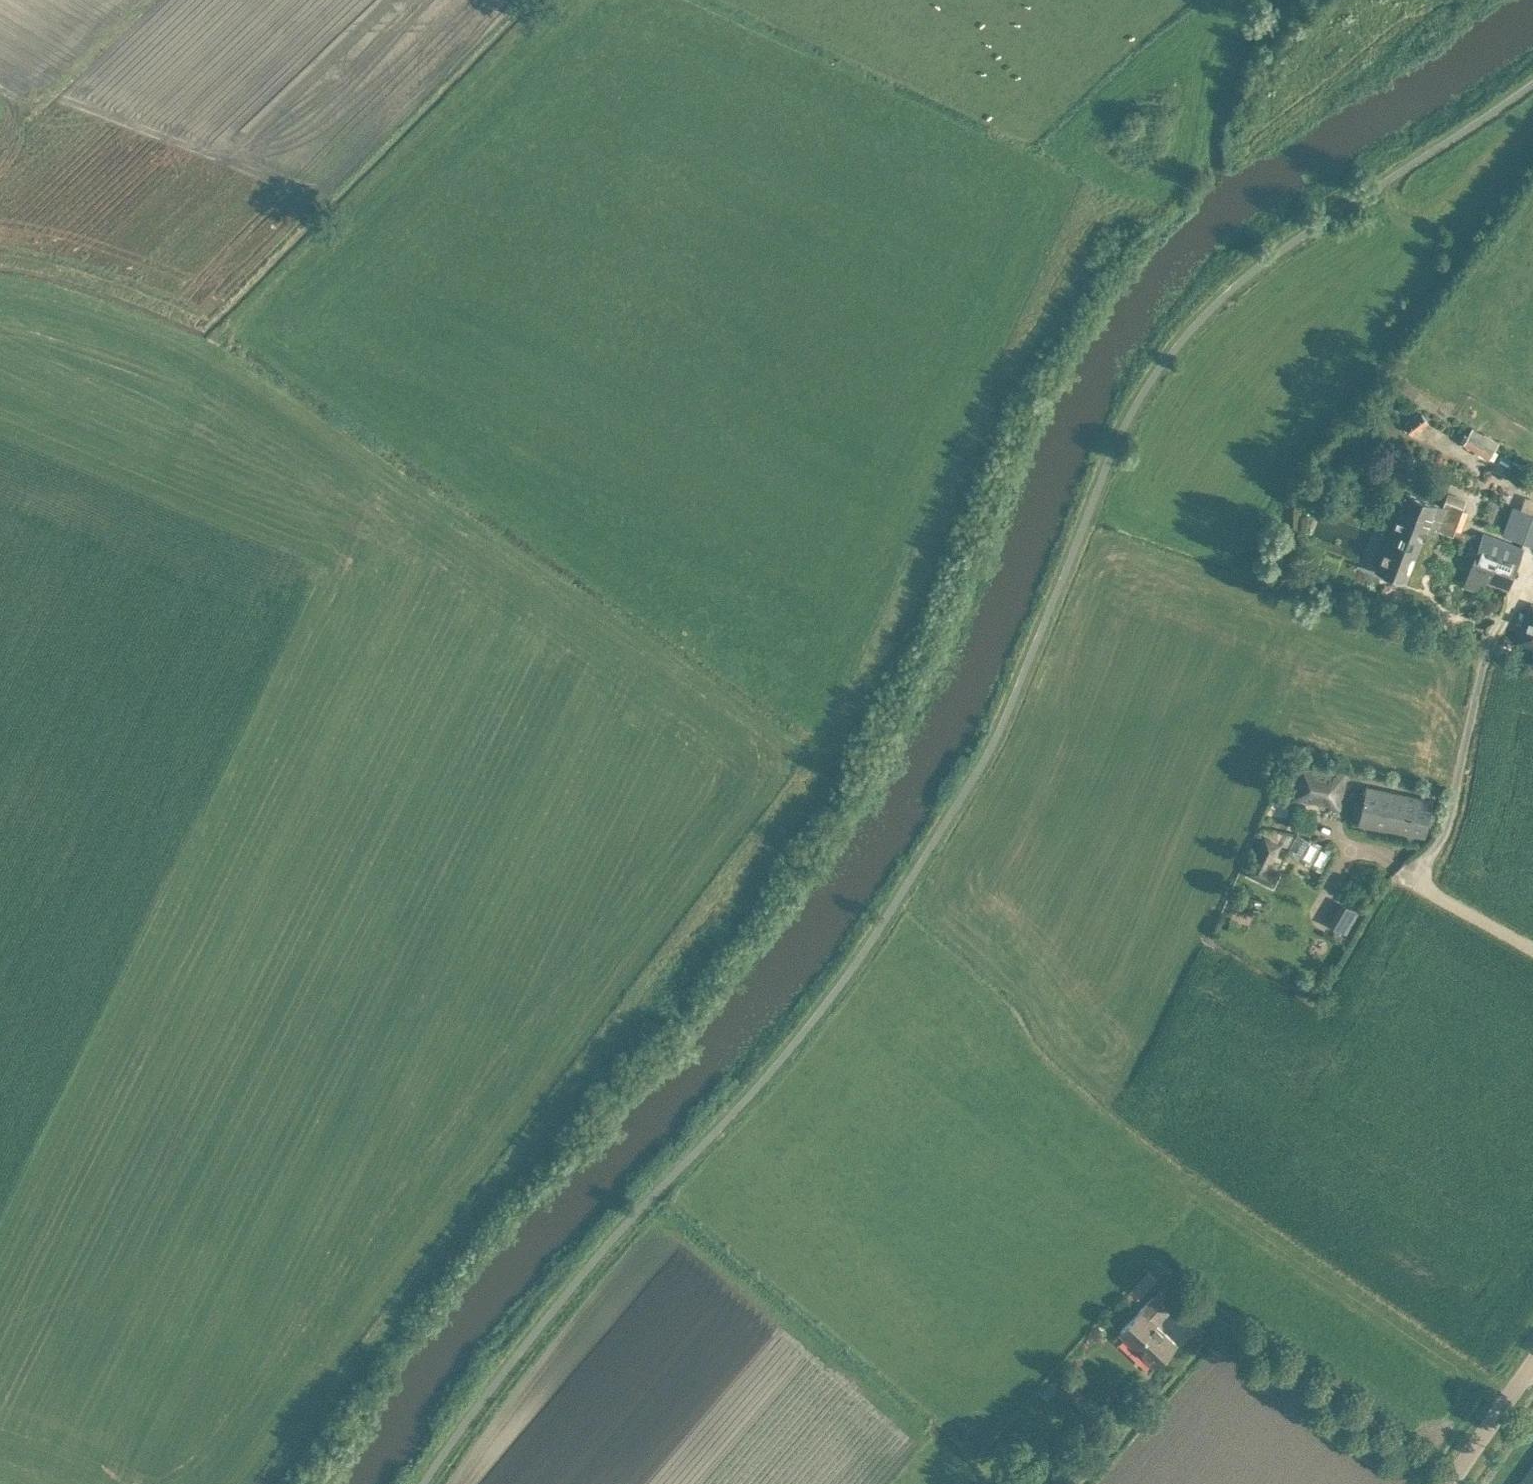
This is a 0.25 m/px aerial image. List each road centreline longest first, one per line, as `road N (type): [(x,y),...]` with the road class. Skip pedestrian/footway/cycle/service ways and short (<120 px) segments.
road 1 (unclassified): [(1532,943),(1413,873),(1441,846),(1456,809),(1485,651)]
road 2 (unclassified): [(1450,1483),(1532,1362)]

